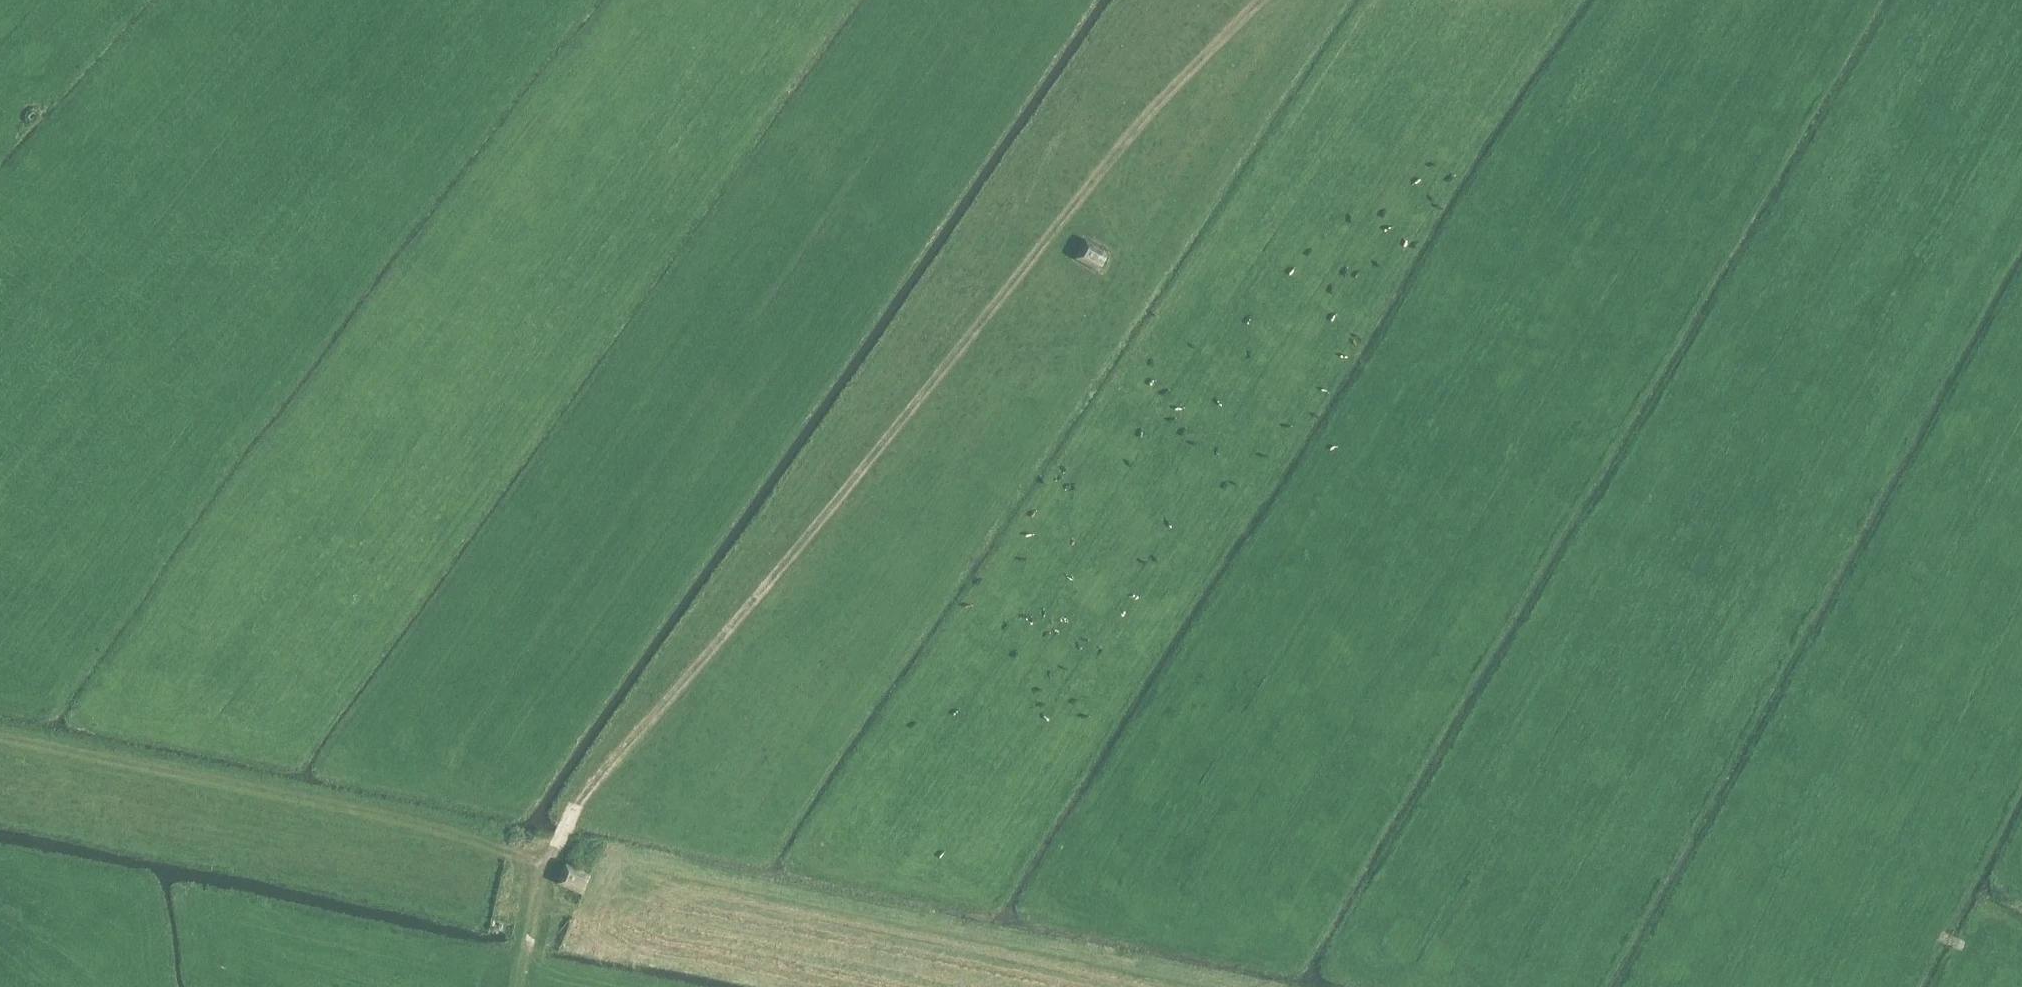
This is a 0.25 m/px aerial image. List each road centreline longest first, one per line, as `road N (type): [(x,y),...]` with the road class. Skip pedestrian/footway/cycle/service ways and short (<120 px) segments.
road 1 (track): [(1261,0),(1121,147),(720,642),(581,798),(549,860),(0,745)]
road 2 (track): [(549,860),(516,986)]

